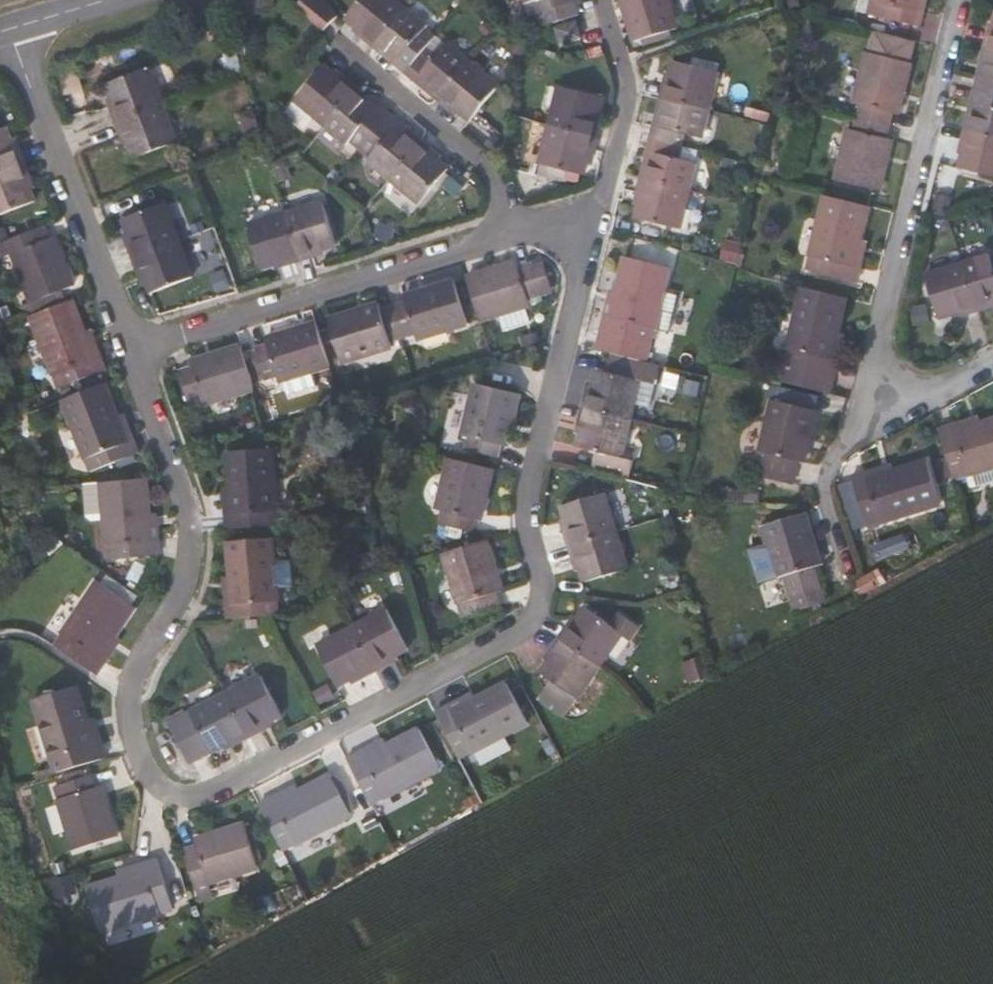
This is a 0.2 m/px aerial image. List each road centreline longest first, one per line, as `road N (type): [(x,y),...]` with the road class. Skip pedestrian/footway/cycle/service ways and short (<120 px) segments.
road 1 (residential): [(138,358),(190,550),(130,709),(140,758),(178,799),(217,794),(507,644),(541,617),(532,492),(597,224)]
road 2 (residential): [(966,0),(875,351),(872,402)]
road 3 (residential): [(515,248),(138,358)]
road 4 (residential): [(12,28),(138,358)]
road 5 (residential): [(336,47),(486,172),(515,248)]
road 6 (residential): [(589,0),(620,116),(597,224)]
road 7 (residential): [(872,402),(822,482),(842,559)]
road 8 (residential): [(872,402),(934,391),(992,361)]

